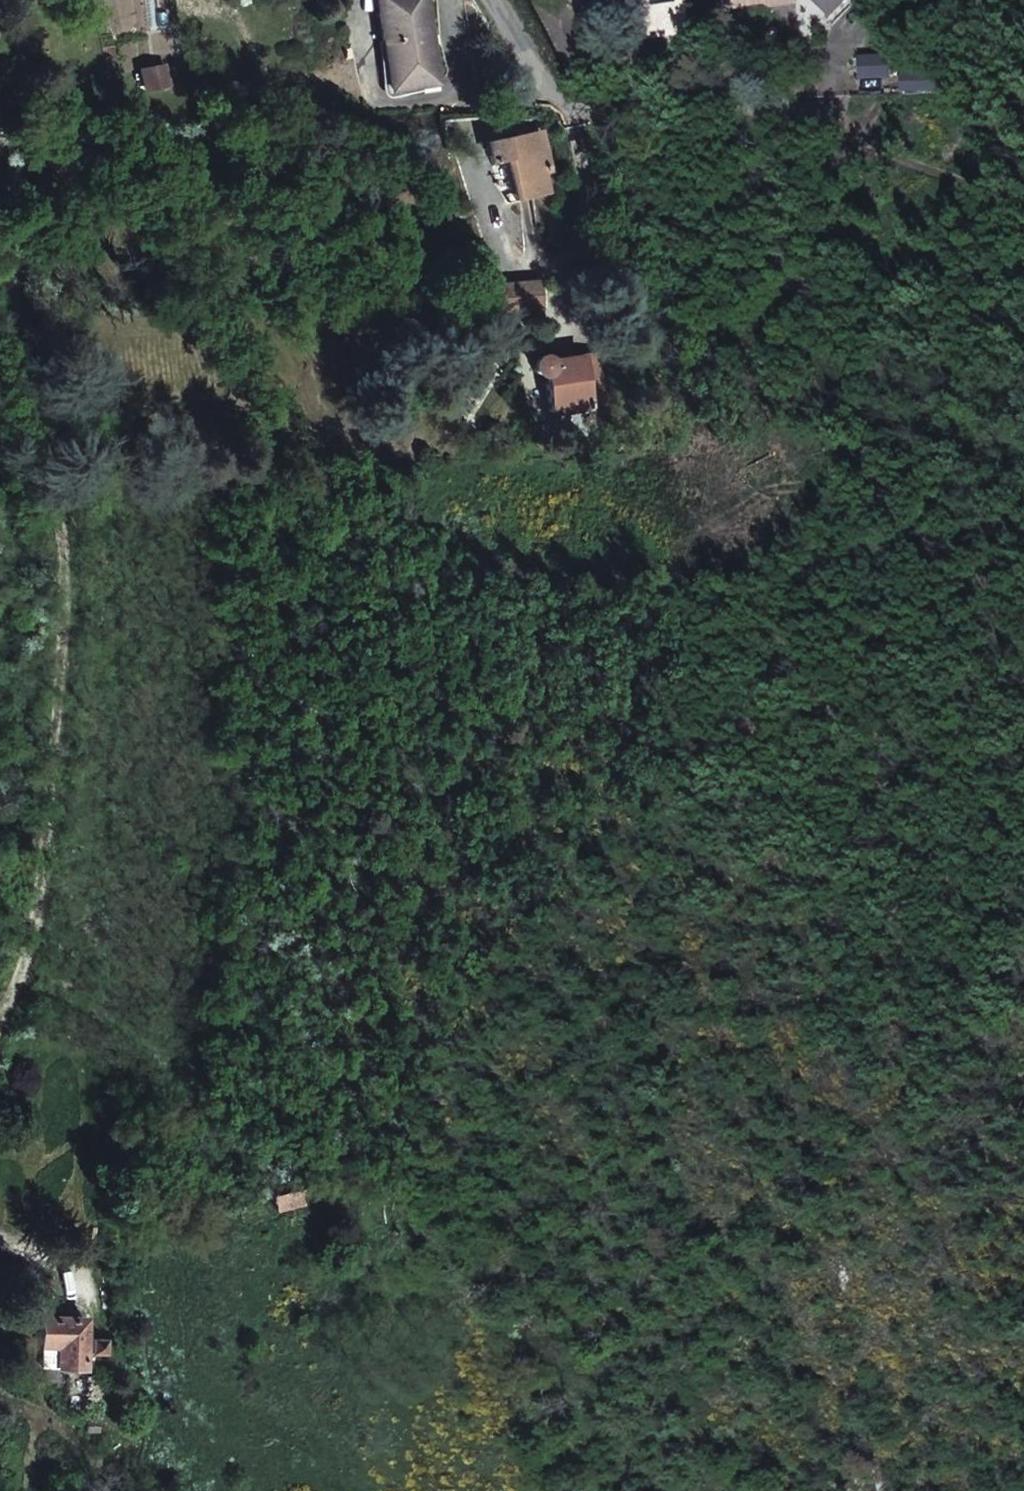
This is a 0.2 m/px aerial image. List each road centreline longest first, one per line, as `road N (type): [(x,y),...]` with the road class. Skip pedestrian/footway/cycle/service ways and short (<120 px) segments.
road 1 (unclassified): [(0,1028),(39,932),(66,600),(61,503),(0,220)]

